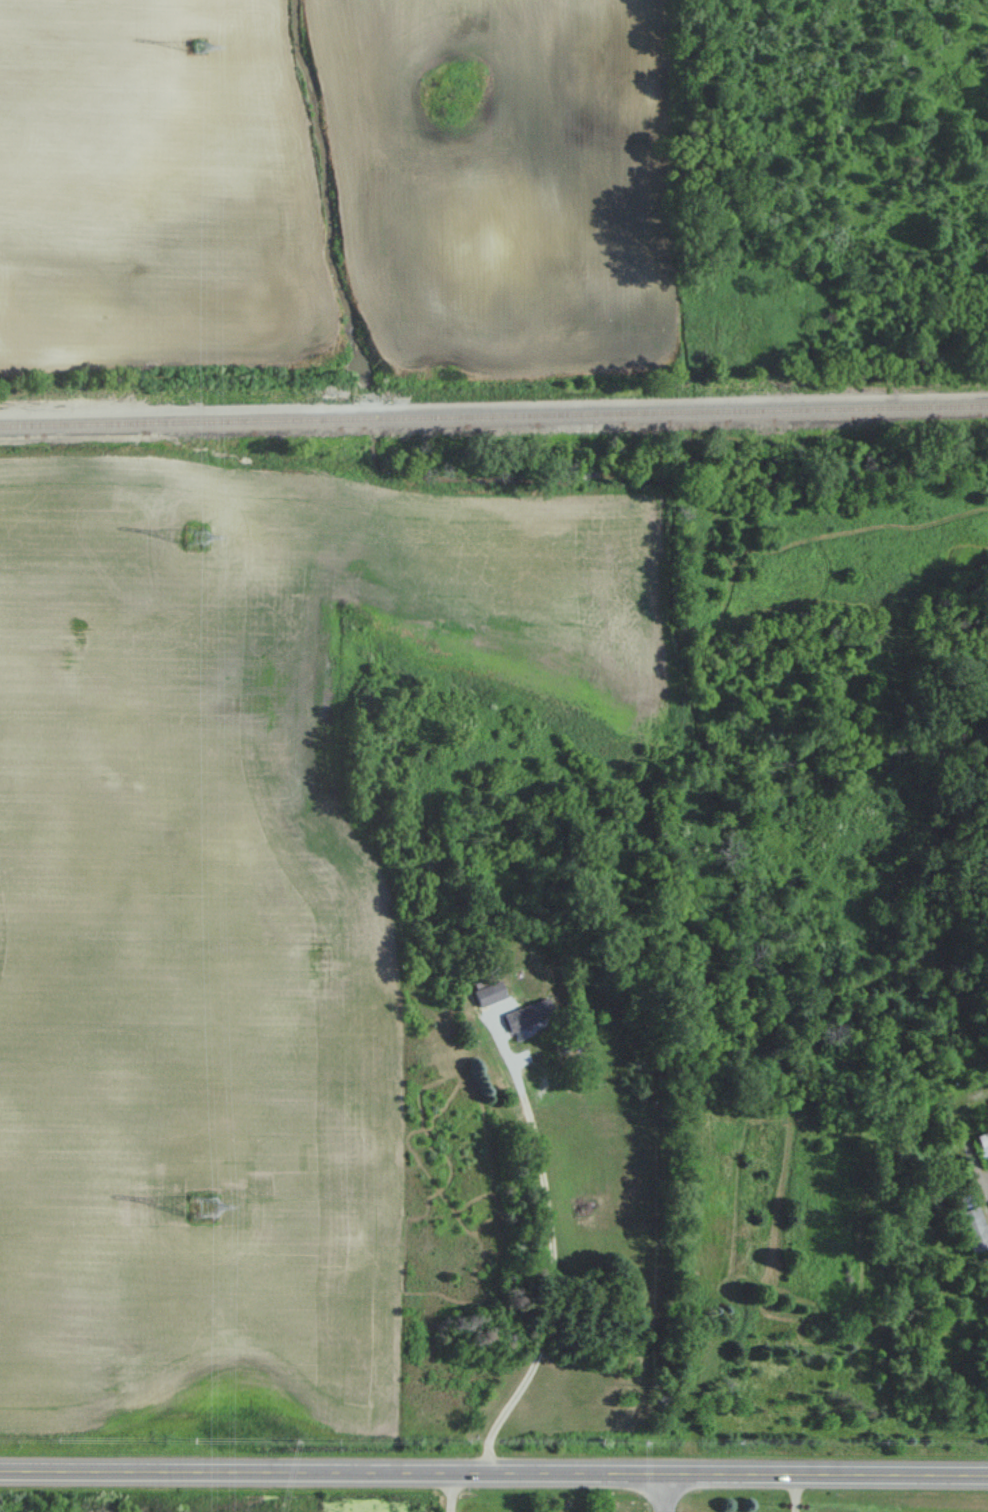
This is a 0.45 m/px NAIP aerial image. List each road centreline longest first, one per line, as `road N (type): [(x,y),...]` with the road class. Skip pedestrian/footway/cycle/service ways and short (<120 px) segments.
road 1 (primary): [(0,1469),(987,1473)]

